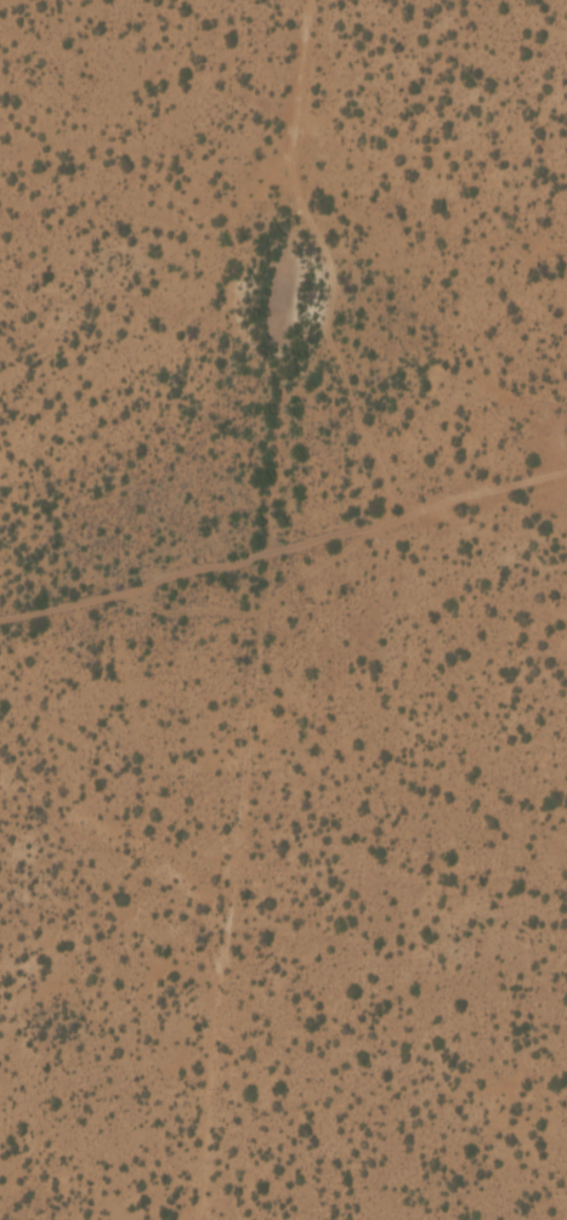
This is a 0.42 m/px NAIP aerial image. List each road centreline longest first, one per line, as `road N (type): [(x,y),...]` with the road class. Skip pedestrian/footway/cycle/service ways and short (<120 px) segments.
road 1 (track): [(312,0),(196,1219)]
road 2 (track): [(566,507),(0,663)]

